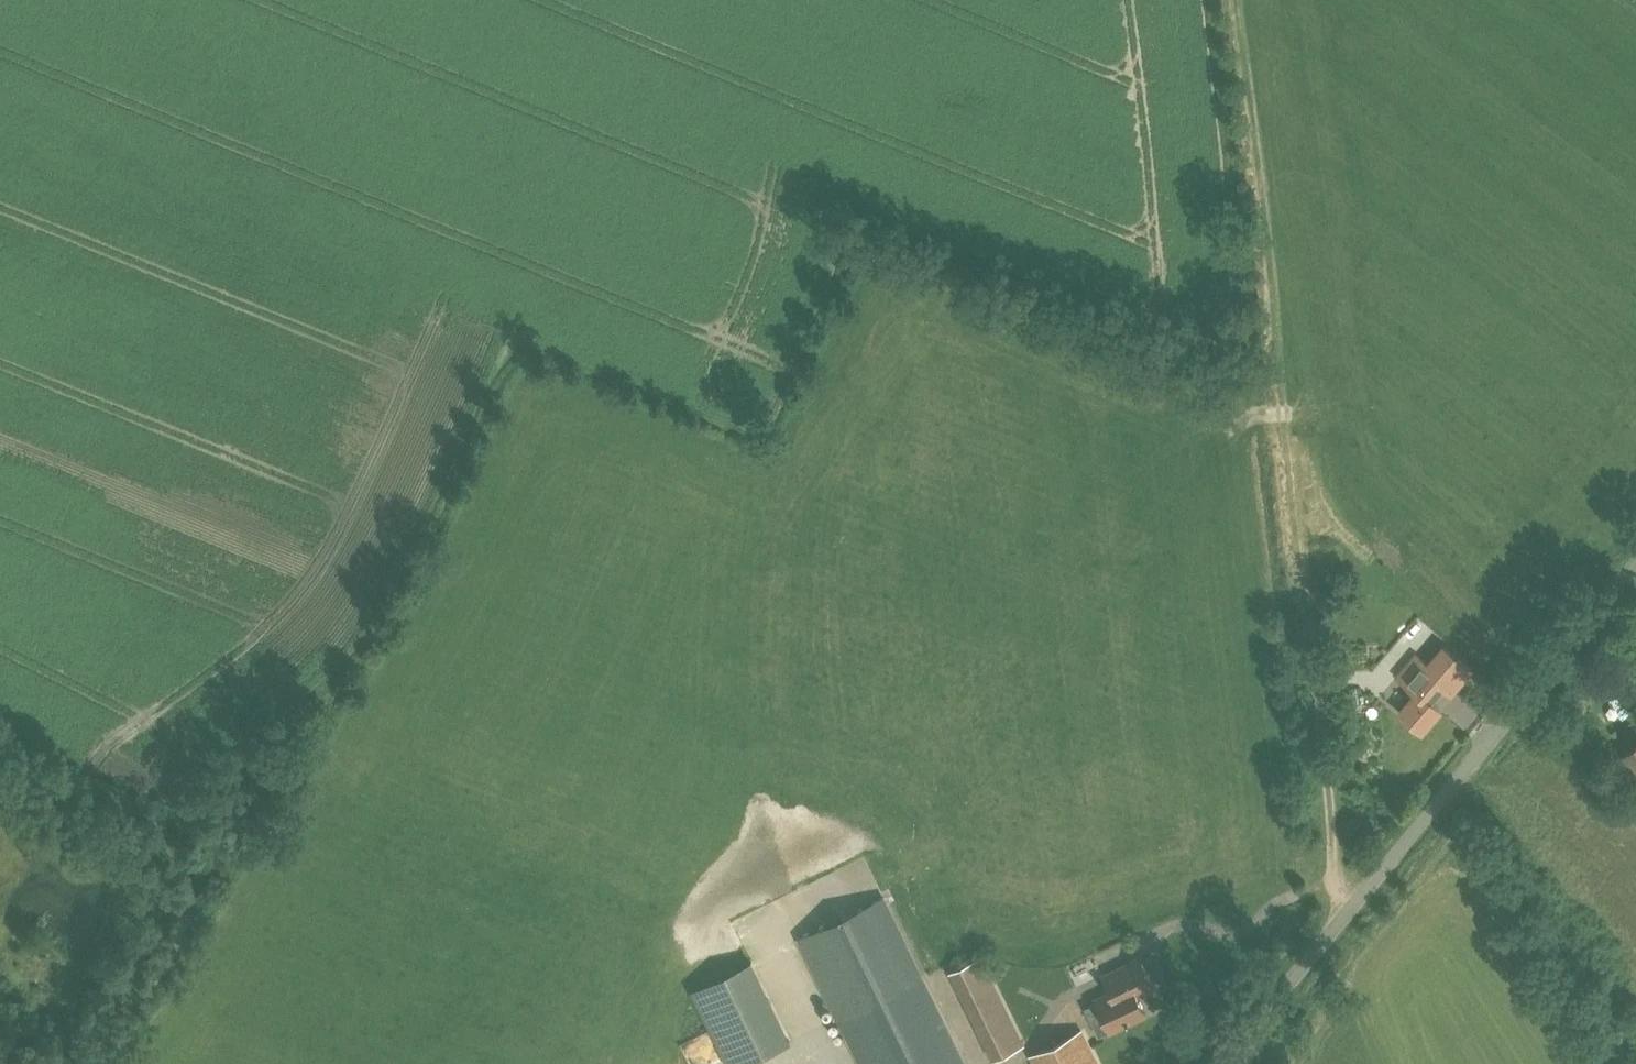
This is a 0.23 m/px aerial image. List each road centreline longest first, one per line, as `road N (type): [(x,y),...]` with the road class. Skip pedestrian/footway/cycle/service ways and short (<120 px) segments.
road 1 (track): [(1224,0),(1302,680),(1336,869),(1359,902)]
road 2 (unclassified): [(1215,1063),(1635,569)]

